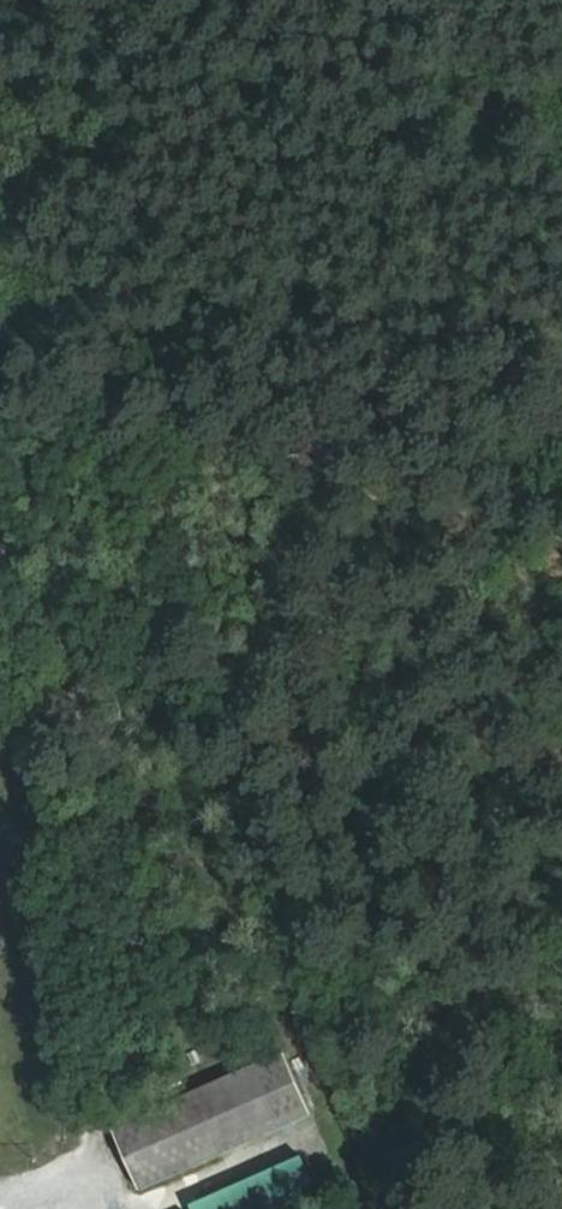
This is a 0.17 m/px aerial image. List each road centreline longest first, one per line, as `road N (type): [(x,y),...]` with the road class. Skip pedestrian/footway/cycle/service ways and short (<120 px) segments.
road 1 (track): [(418,1208),(318,976),(0,512)]

